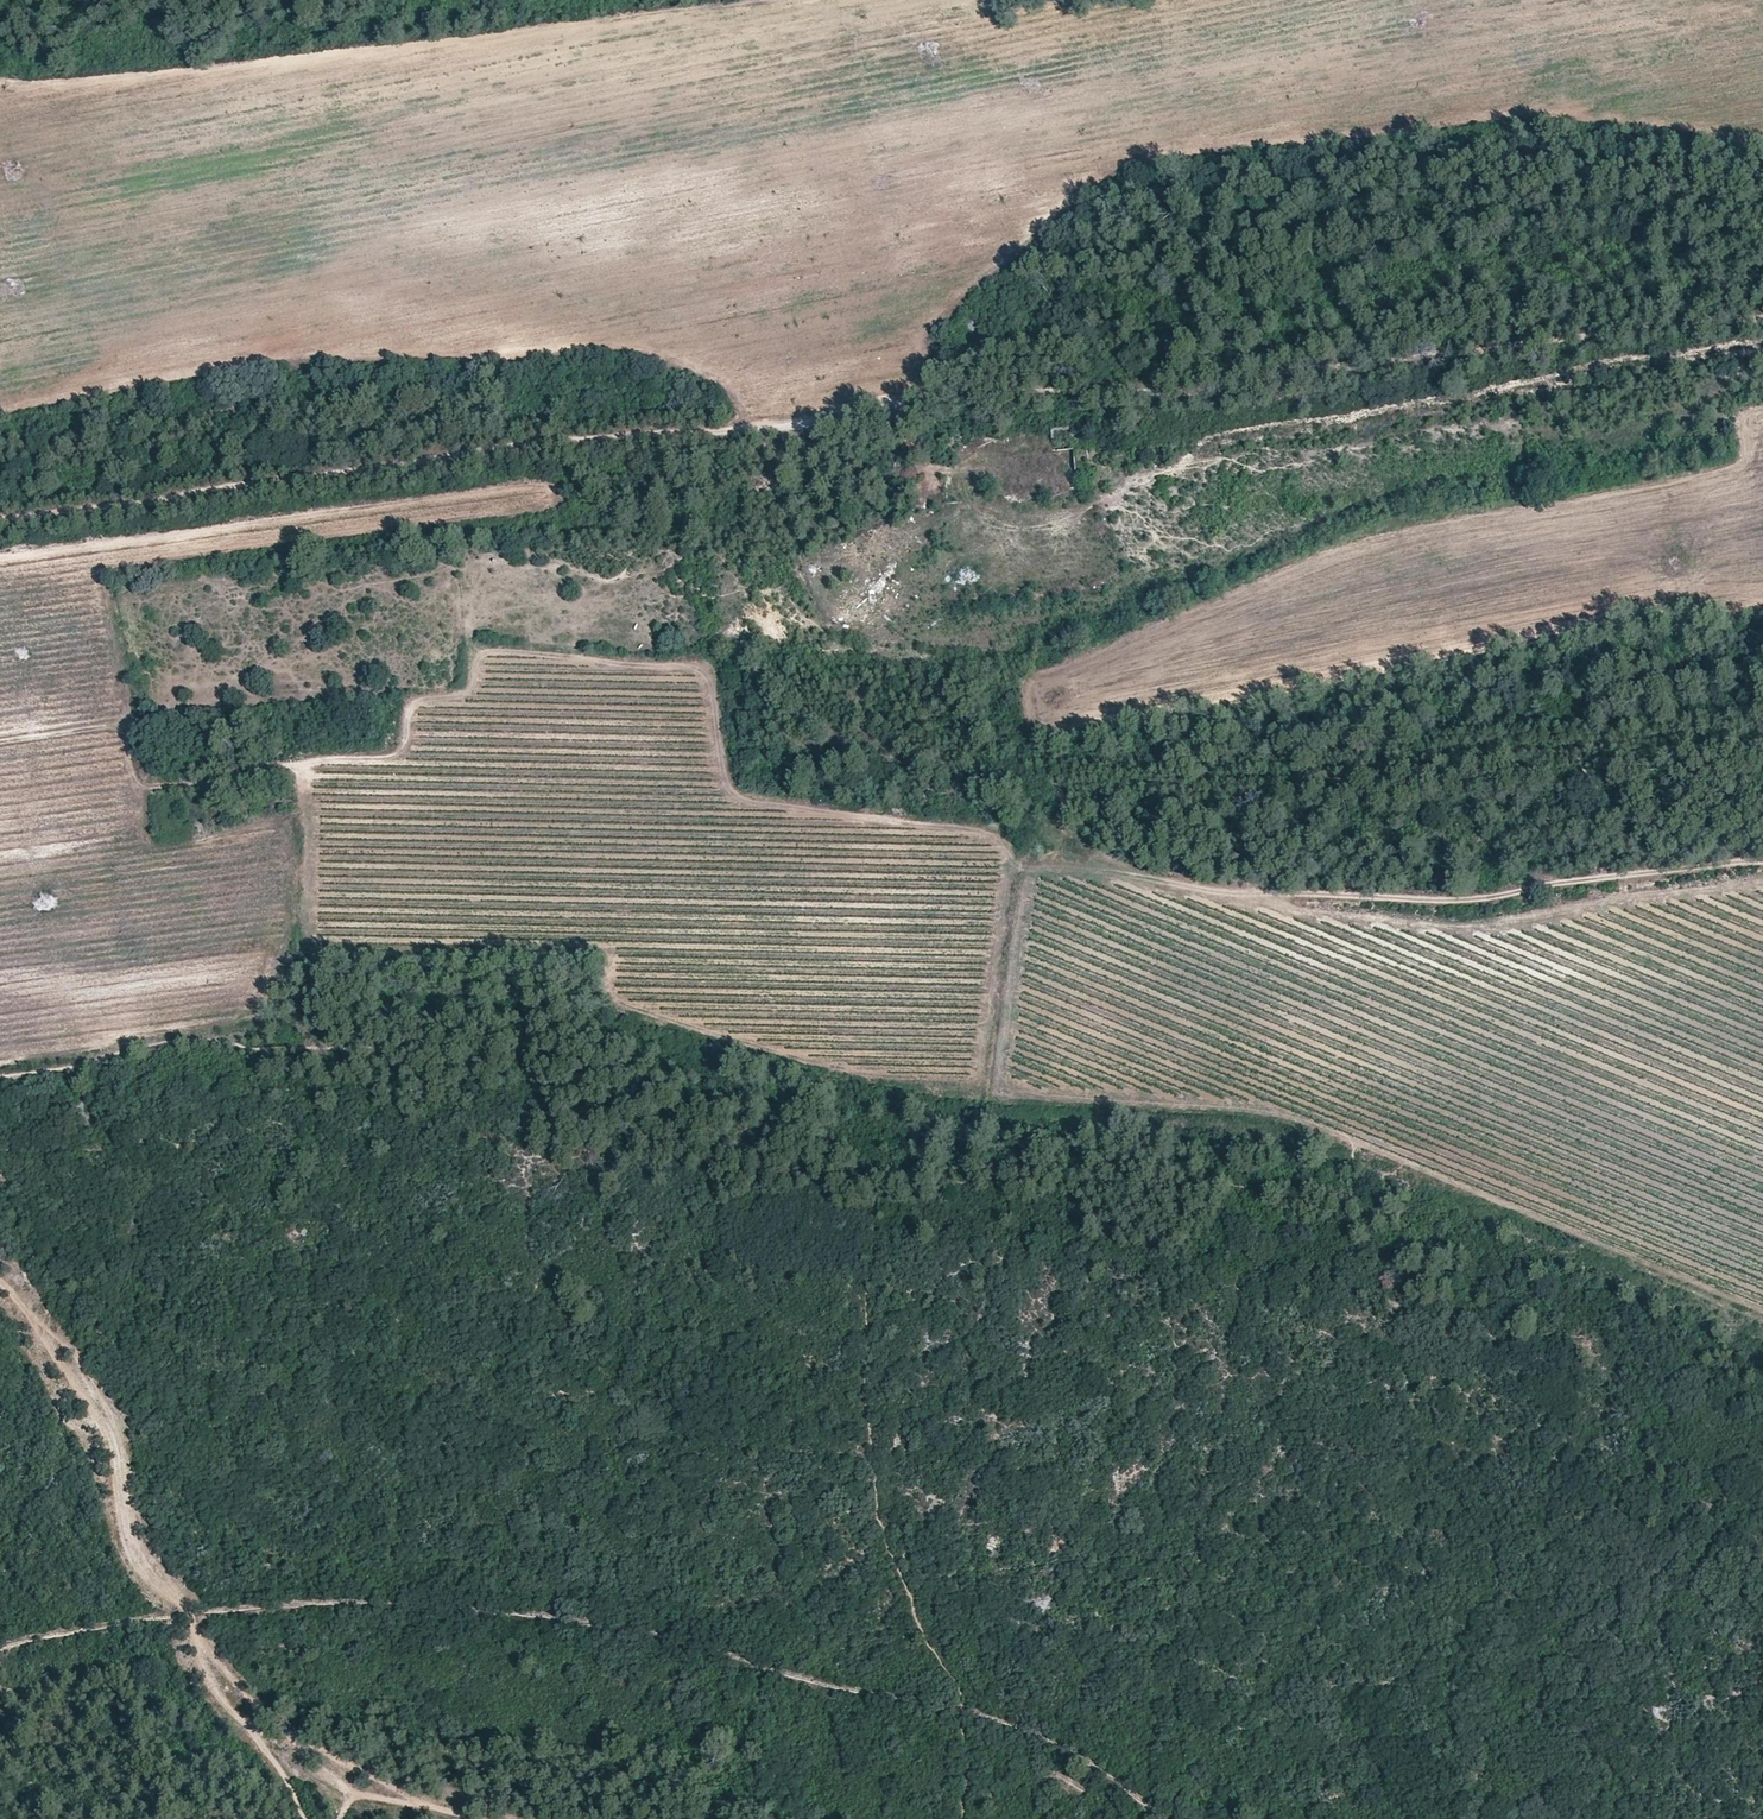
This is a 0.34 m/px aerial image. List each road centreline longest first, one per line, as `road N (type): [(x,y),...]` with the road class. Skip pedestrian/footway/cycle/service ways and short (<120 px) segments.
road 1 (track): [(1762,318),(1264,377),(1191,394),(995,392),(923,399),(784,426),(529,445),(0,517)]
road 2 (track): [(251,1729),(206,1669),(187,1611),(157,1586),(137,1549),(117,1438),(0,1281)]
road 3 (track): [(0,1081),(175,1043),(236,1045)]
road 4 (track): [(490,1818),(352,1793)]

